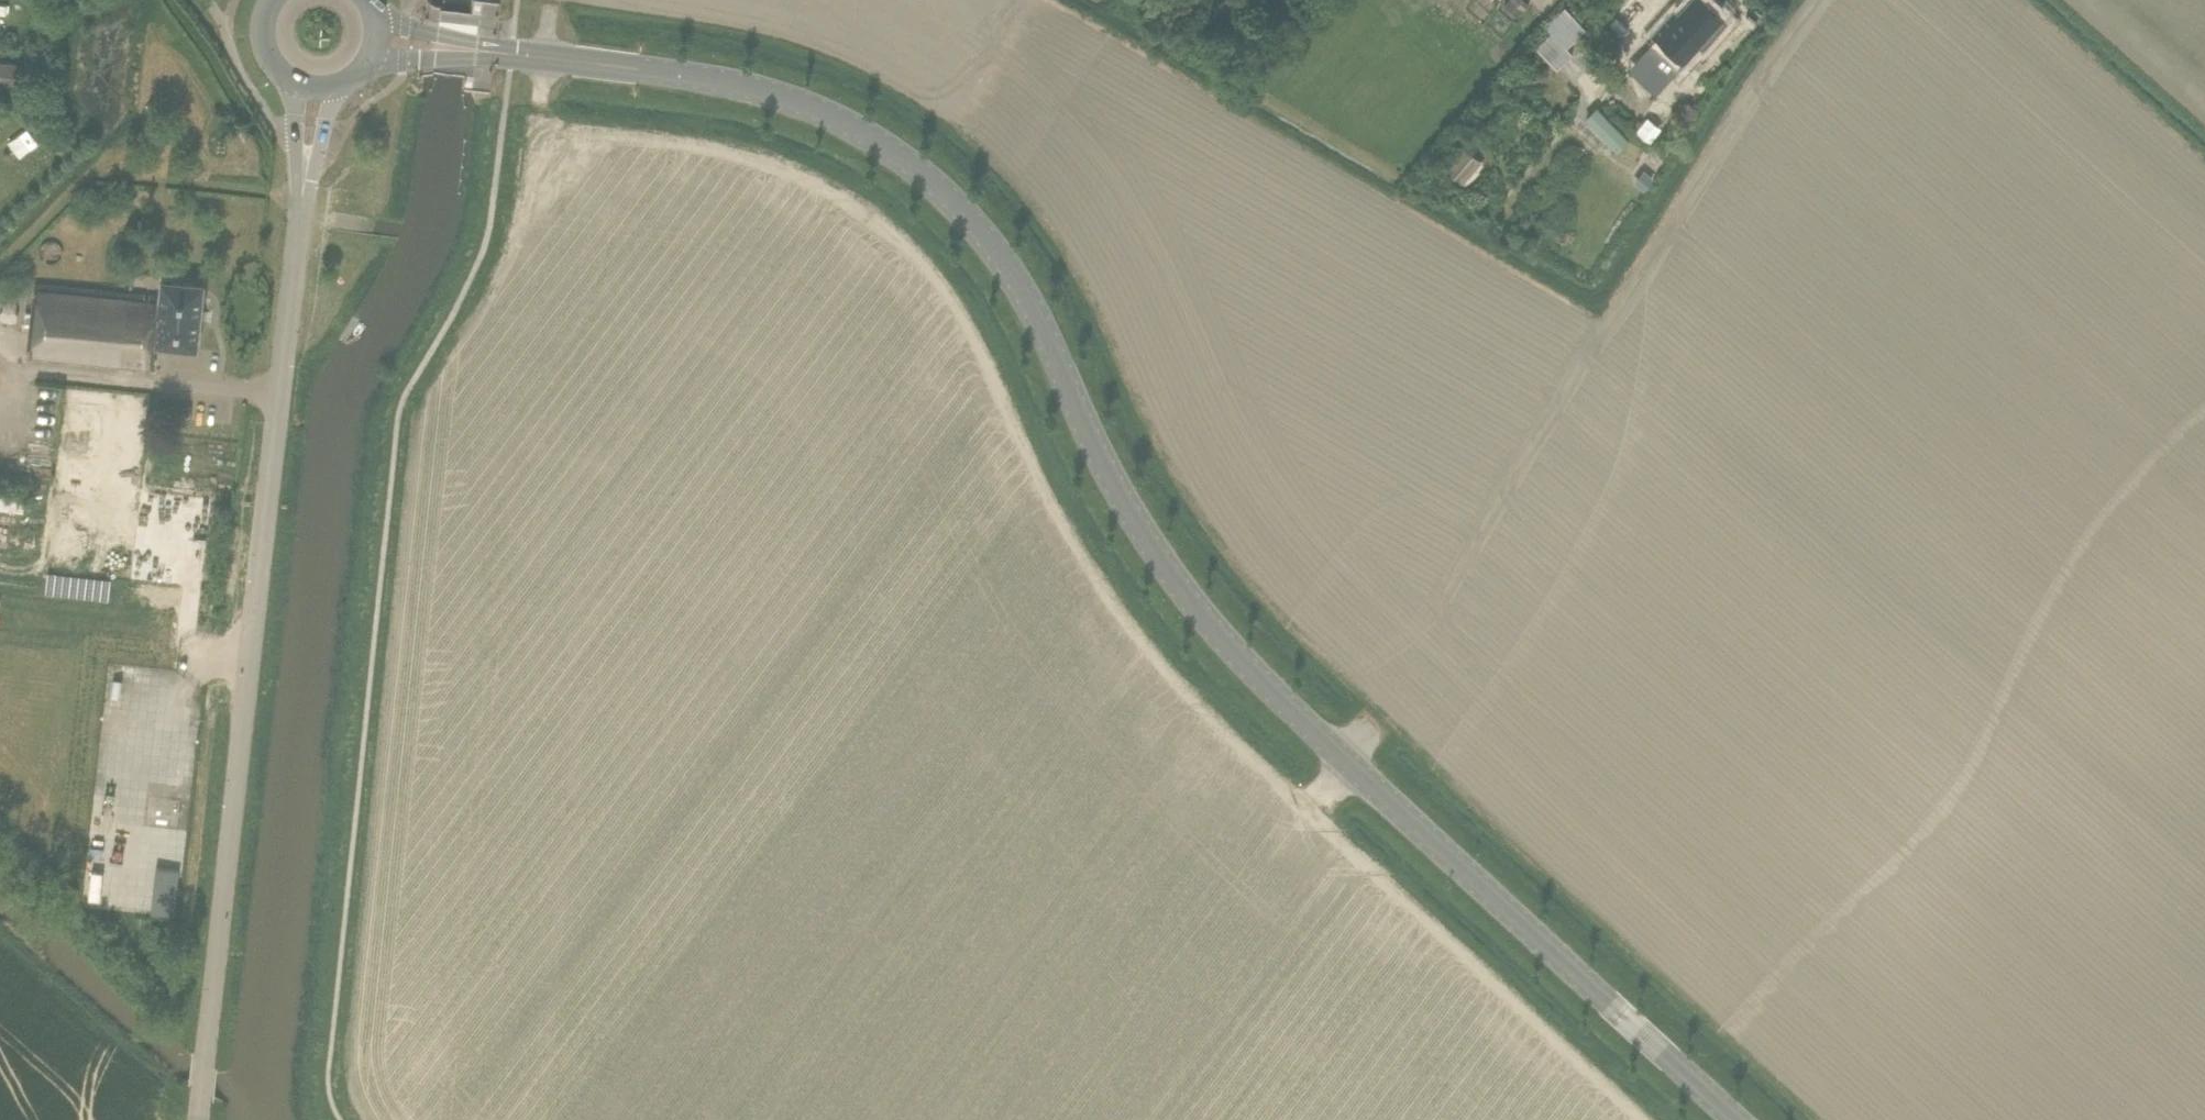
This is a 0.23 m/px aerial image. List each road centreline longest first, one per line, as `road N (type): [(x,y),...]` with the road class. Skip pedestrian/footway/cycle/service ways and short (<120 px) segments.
road 1 (secondary): [(1738,1119),(1254,676),(1183,591),(1118,495),(1029,303),(941,189),(867,134),(807,103),(739,83),(495,50)]
road 2 (tertiary): [(196,1119),(301,214)]
road 3 (tertiary): [(301,214),(334,85)]
road 4 (tertiary): [(293,82),(301,214)]
road 5 (secondary): [(368,62),(495,50)]
road 6 (secondary): [(495,50),(375,13)]

